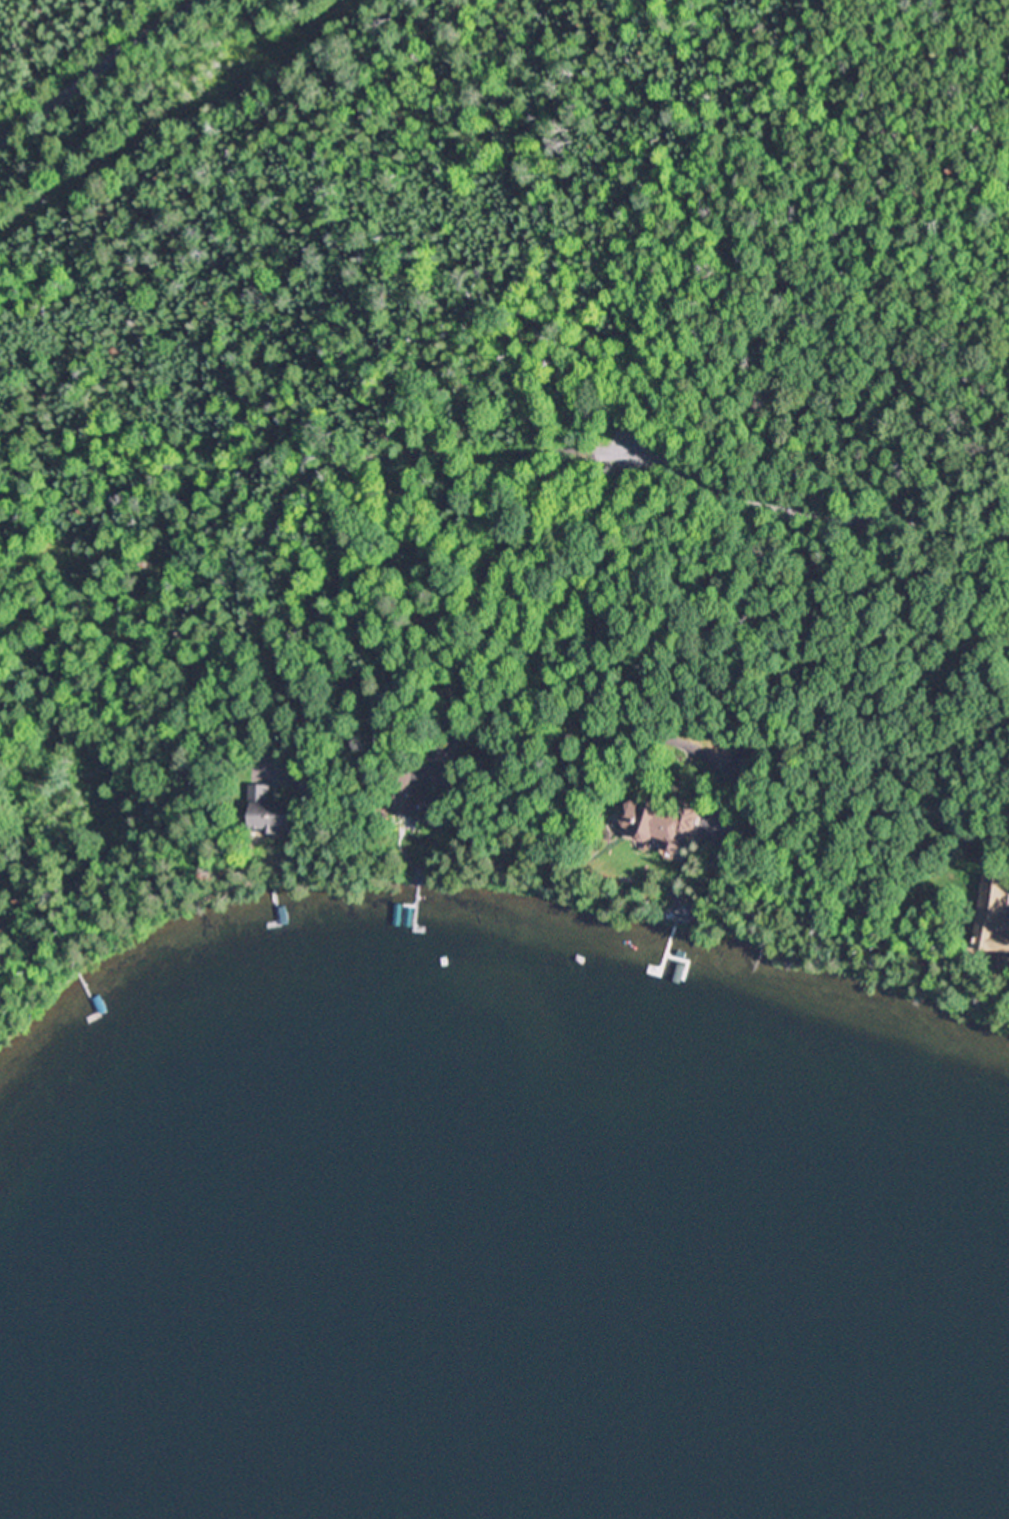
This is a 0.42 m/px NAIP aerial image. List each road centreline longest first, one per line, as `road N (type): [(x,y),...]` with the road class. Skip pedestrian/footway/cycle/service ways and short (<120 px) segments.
road 1 (residential): [(1008,529),(845,514),(764,493),(657,451),(550,394)]
road 2 (residential): [(0,140),(209,0)]

